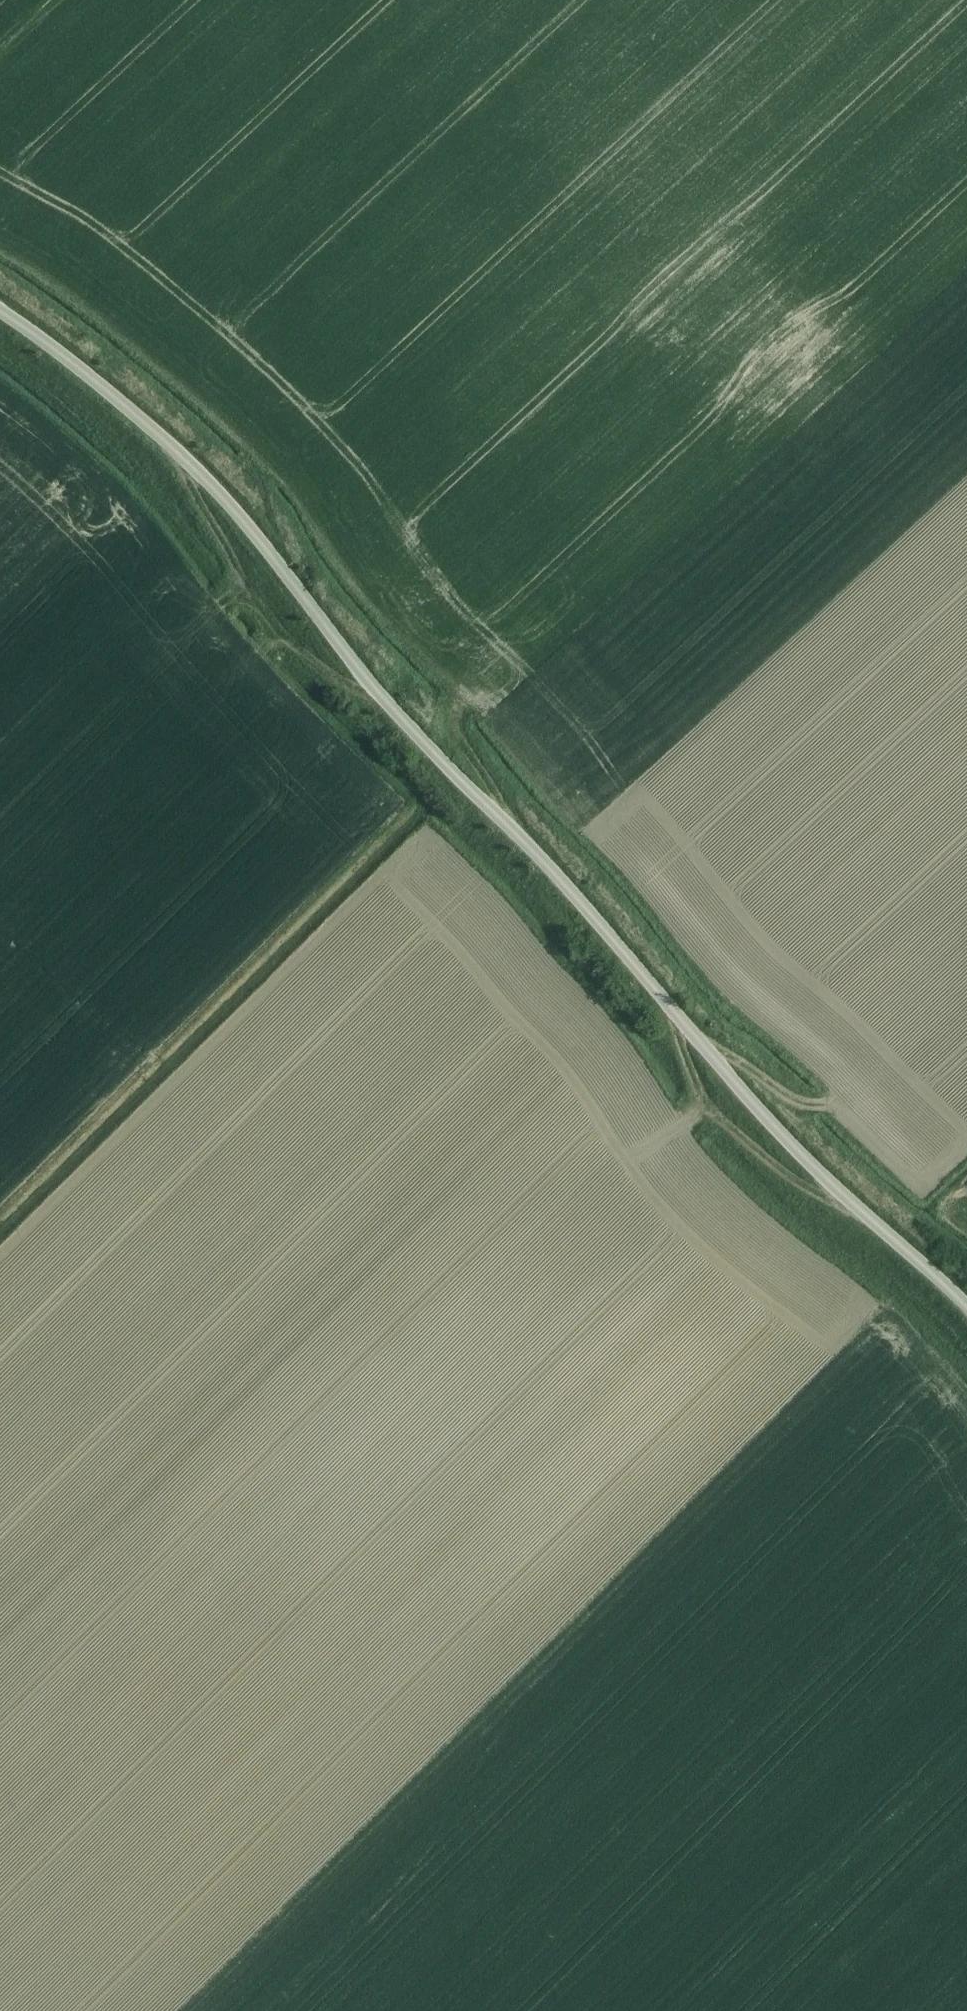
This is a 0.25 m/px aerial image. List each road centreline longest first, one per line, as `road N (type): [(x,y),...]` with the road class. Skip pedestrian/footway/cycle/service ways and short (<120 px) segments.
road 1 (unclassified): [(966,1304),(831,1184),(376,684),(215,486),(0,313)]

